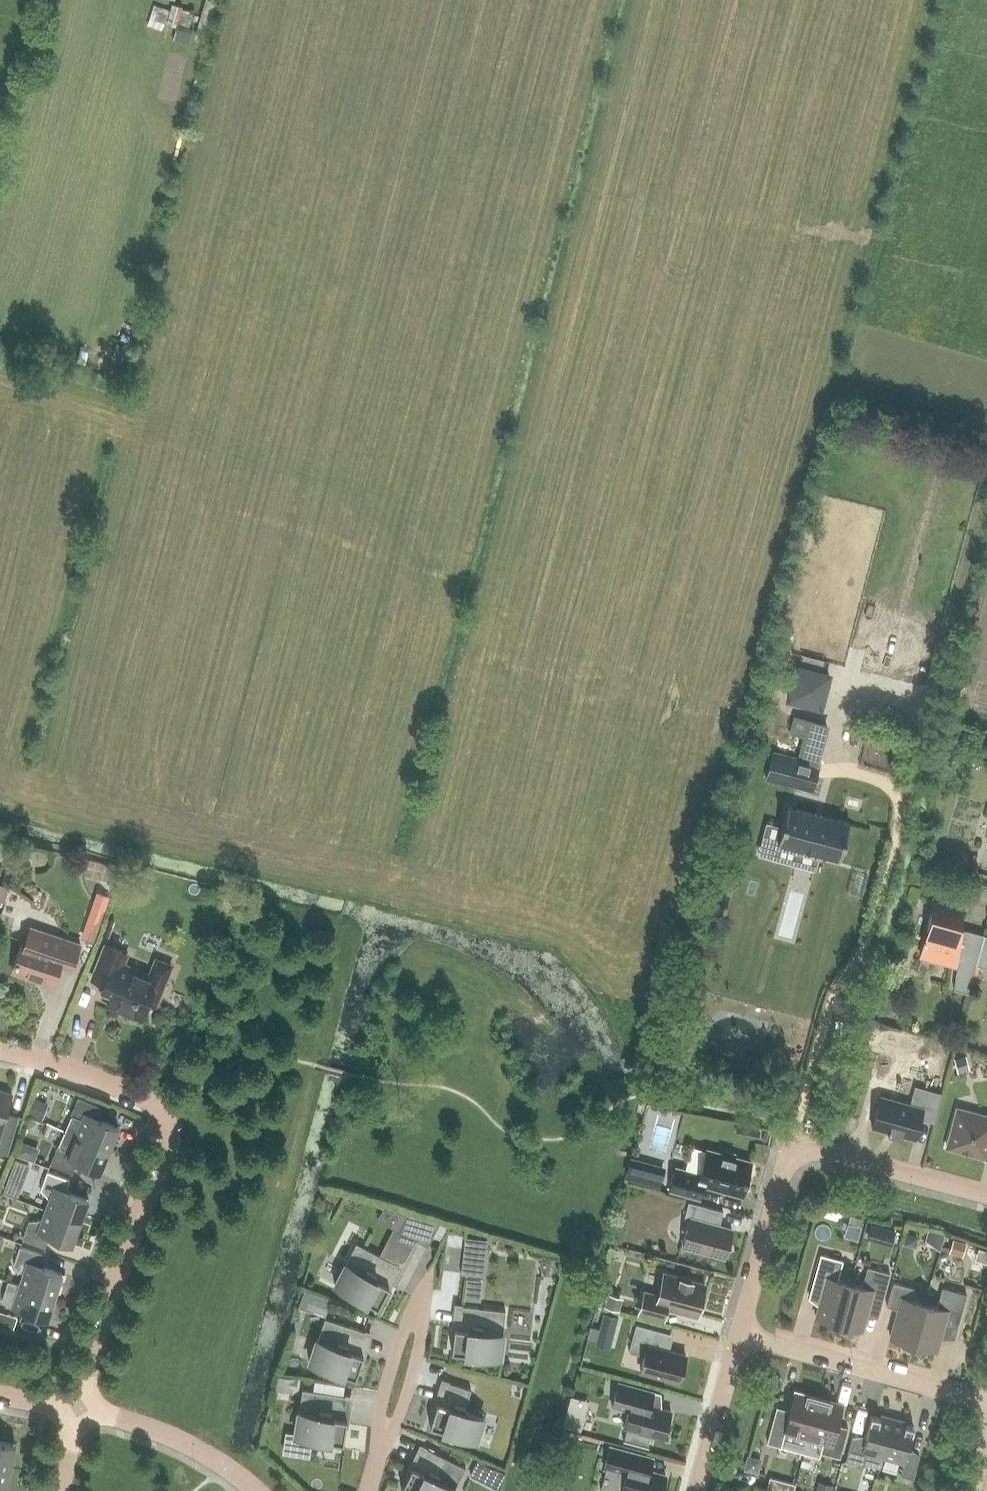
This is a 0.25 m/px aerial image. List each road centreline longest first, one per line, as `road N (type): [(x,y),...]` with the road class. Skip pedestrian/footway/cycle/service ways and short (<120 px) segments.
road 1 (residential): [(0,1050),(149,1099),(171,1127),(79,1409)]
road 2 (residential): [(739,1334),(794,1154),(826,1150),(986,1195)]
road 3 (residential): [(384,1442),(418,1358),(421,1303),(403,1333),(381,1414)]
road 4 (residential): [(986,1402),(739,1334)]
road 5 (unclassified): [(254,1490),(189,1446),(79,1409)]
road 6 (residential): [(696,1490),(739,1334)]

